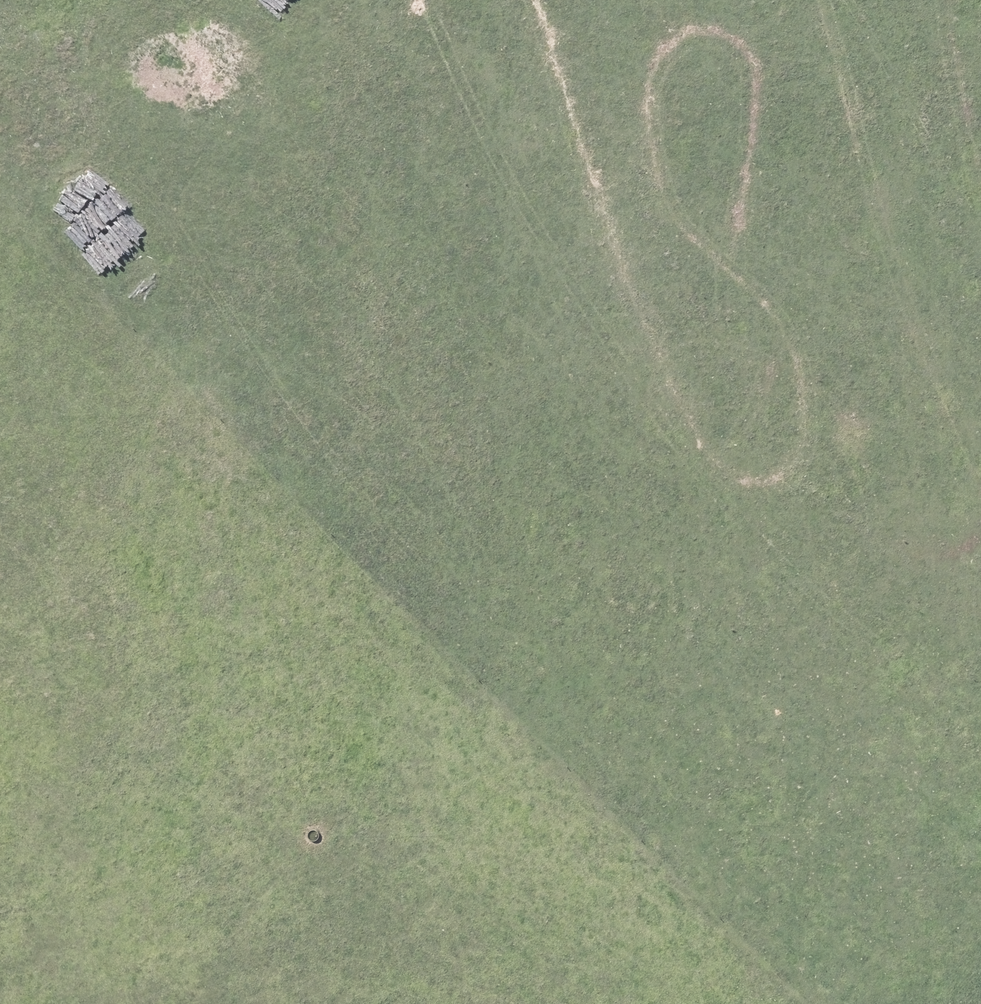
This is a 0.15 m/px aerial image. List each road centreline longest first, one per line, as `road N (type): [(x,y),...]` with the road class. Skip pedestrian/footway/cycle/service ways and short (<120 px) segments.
road 1 (unknown): [(973,1003),(572,211),(454,35),(408,0)]
road 2 (unknown): [(0,607),(644,0)]
road 3 (unknown): [(740,1003),(980,830)]
road 4 (unknown): [(164,1003),(0,765)]
road 5 (unknown): [(200,0),(0,172)]

